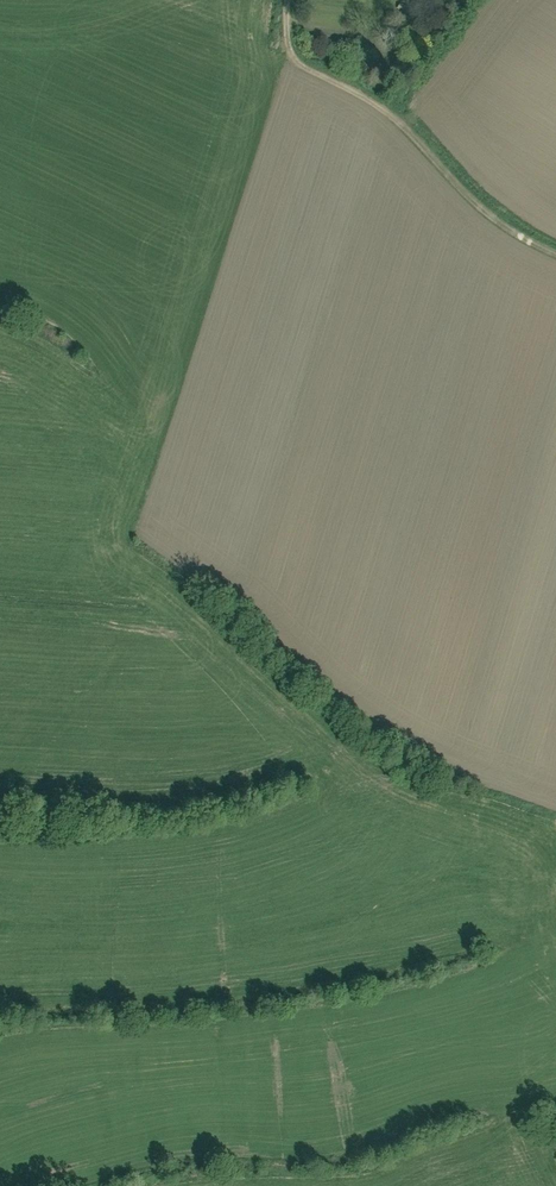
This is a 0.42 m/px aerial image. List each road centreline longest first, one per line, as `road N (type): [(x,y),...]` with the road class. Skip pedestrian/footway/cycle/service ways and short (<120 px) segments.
road 1 (track): [(555,251),(478,204),(380,107),(325,78)]

